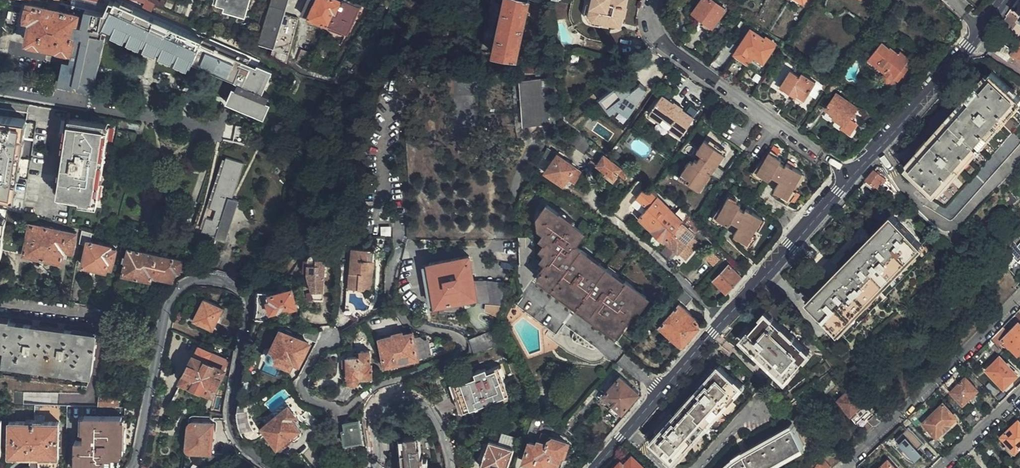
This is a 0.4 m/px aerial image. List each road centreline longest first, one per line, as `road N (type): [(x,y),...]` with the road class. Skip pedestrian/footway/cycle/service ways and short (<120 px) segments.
road 1 (residential): [(134,467),(169,300),(185,286),(209,281),(247,298),(232,419),(243,445),(278,467)]
road 2 (residential): [(851,176),(661,45),(652,26),(655,0)]
road 3 (residential): [(843,467),(1019,296)]
road 4 (tertiary): [(597,467),(725,316)]
road 5 (tertiary): [(851,176),(983,29)]
road 6 (tertiary): [(725,316),(851,176)]
road 7 (residential): [(375,467),(375,409),(409,396),(440,421),(453,467)]

